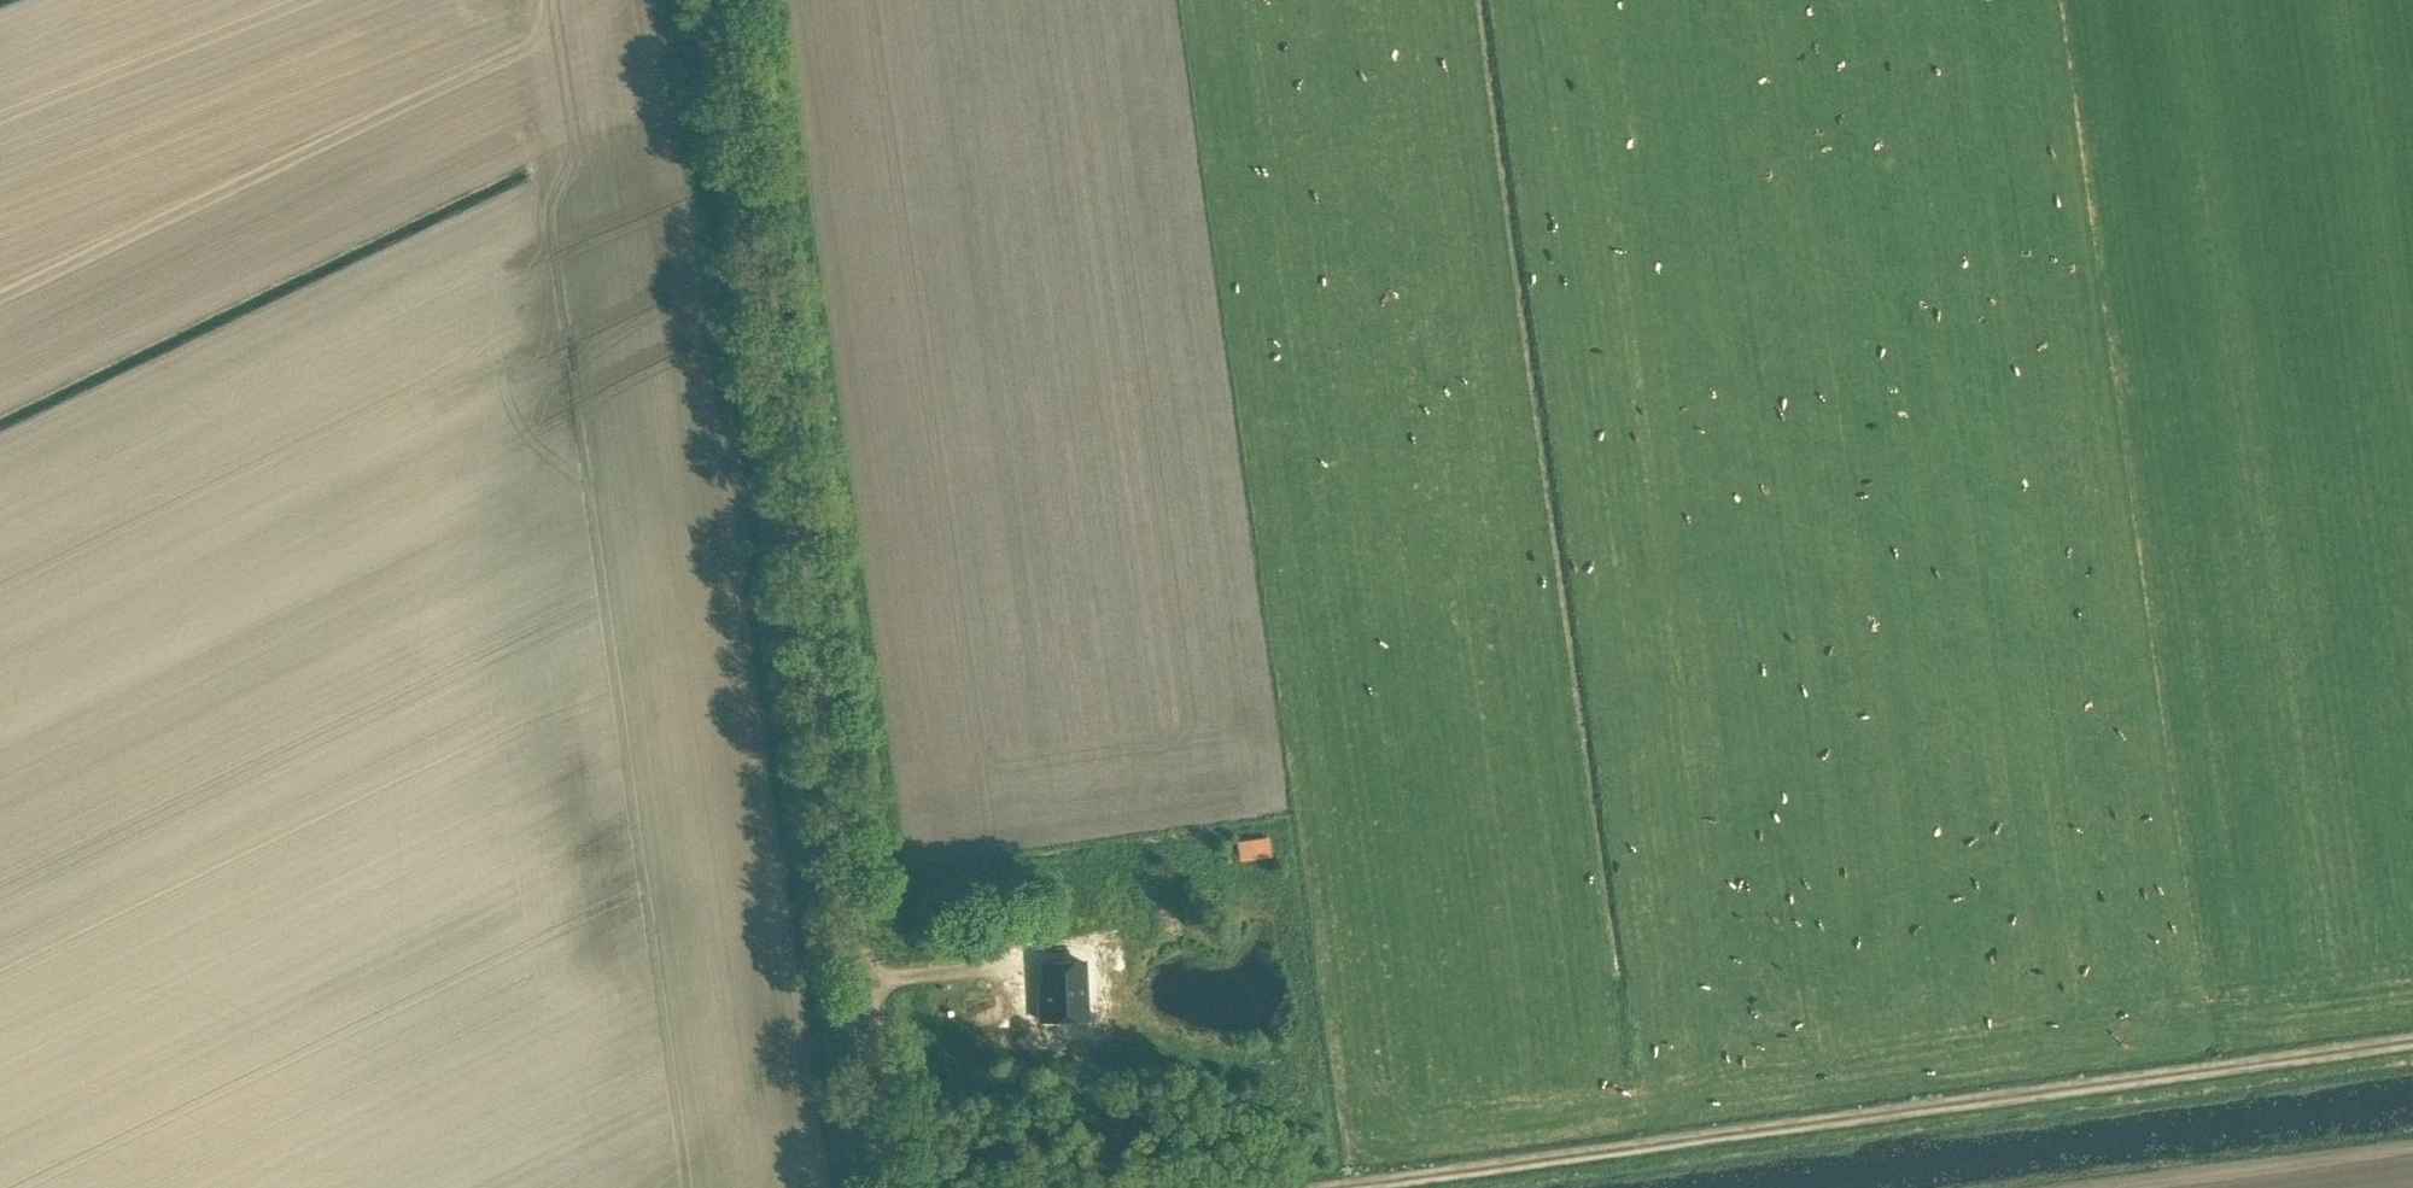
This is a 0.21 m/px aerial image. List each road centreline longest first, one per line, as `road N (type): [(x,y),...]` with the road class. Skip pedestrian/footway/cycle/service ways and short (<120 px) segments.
road 1 (unclassified): [(891,1187),(722,0)]

